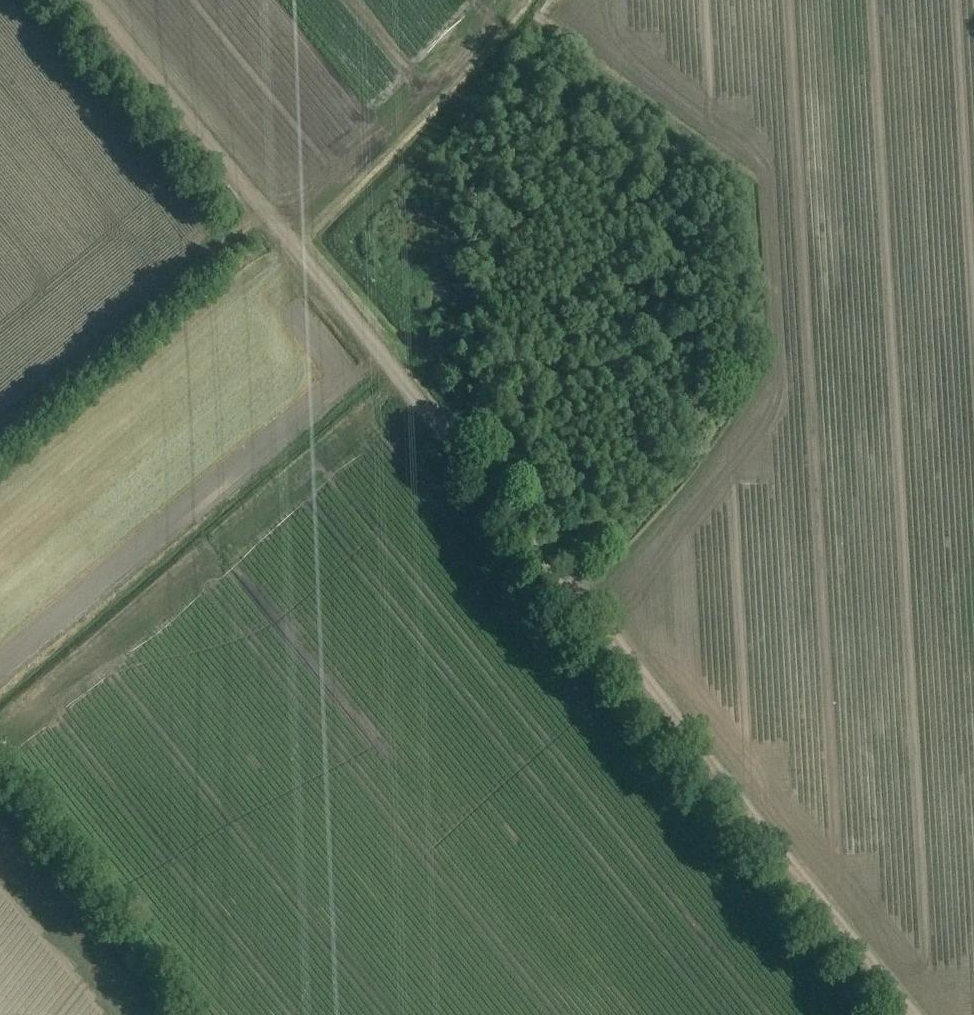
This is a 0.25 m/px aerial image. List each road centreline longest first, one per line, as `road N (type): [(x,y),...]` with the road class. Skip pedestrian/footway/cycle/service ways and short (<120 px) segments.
road 1 (track): [(916,1014),(93,0)]
road 2 (track): [(267,213),(0,435)]

